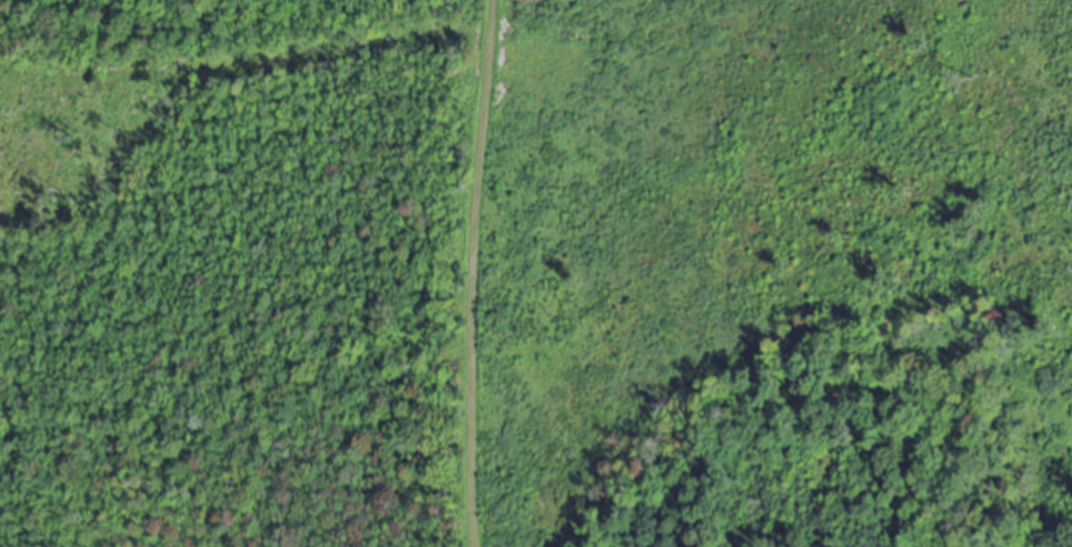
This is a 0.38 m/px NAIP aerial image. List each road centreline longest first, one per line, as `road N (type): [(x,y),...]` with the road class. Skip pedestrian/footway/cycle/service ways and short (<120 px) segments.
road 1 (track): [(471,546),(467,252),(485,0)]

